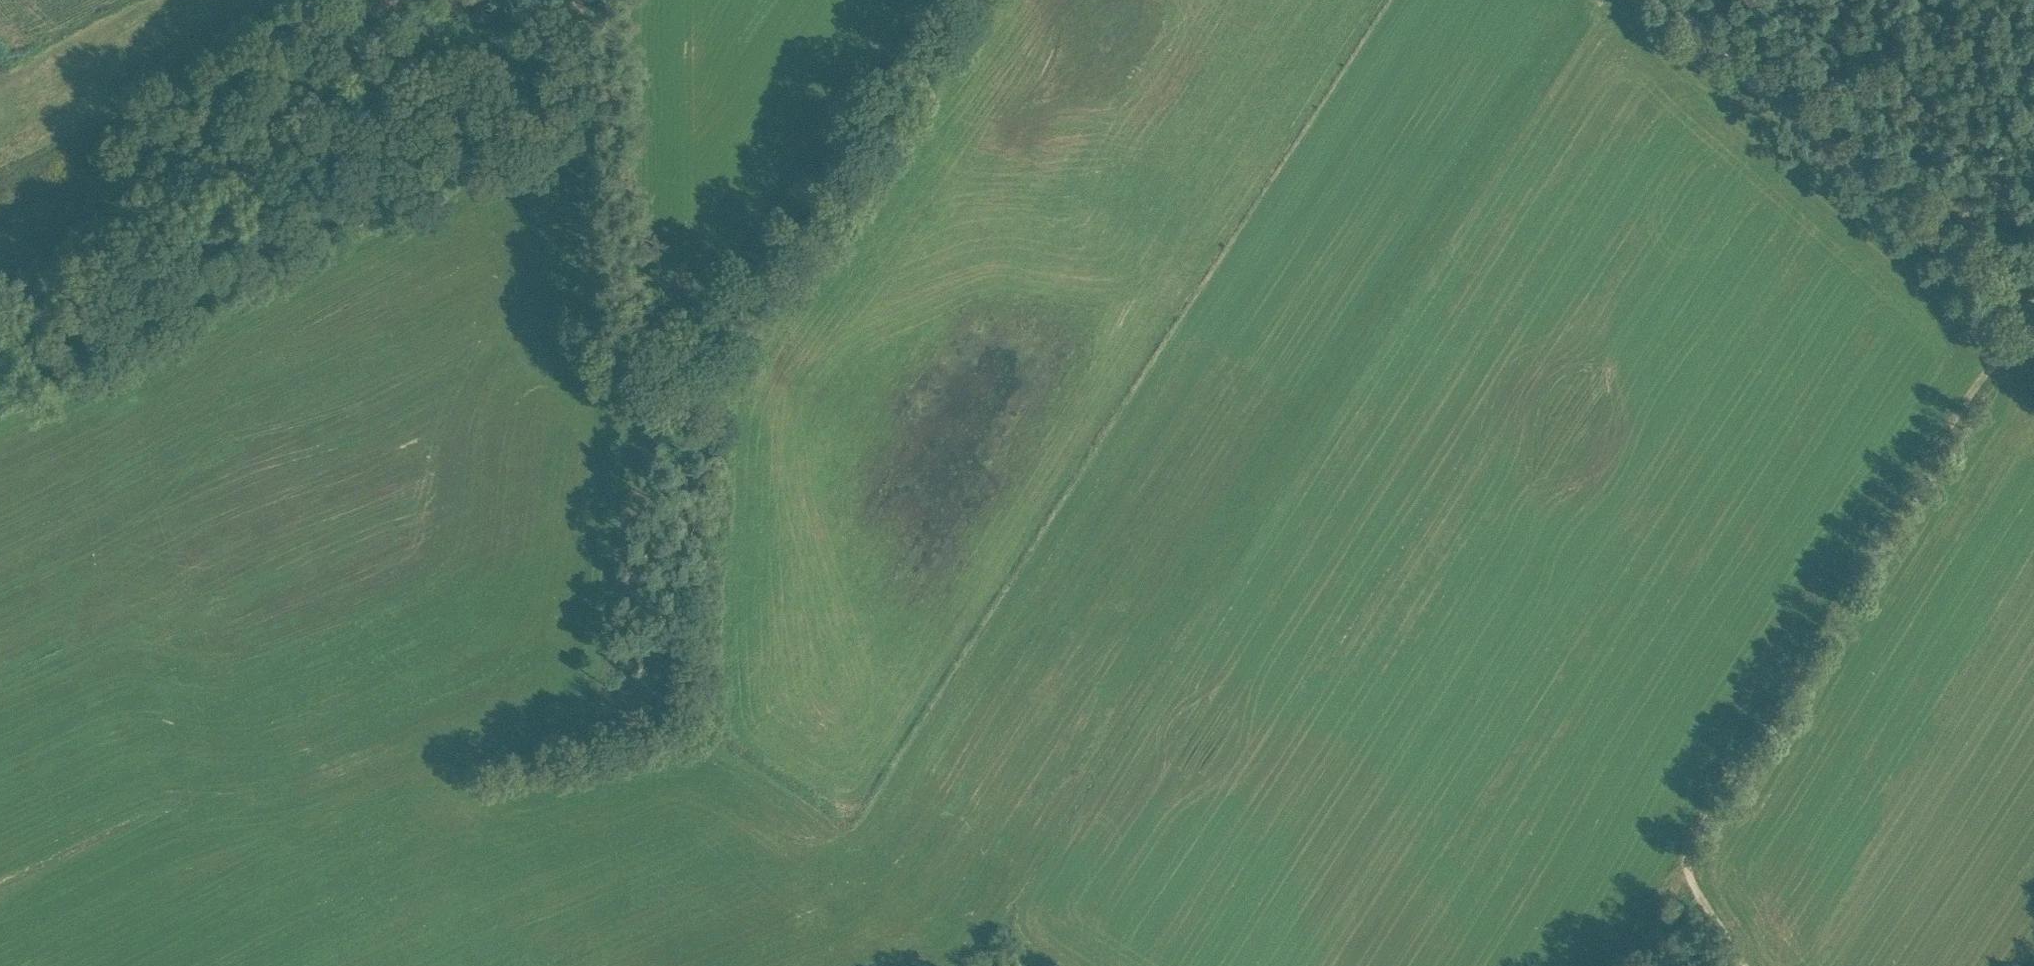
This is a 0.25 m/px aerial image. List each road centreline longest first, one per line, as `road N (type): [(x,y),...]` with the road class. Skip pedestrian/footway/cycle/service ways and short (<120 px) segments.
road 1 (track): [(1738,965),(1693,881),(1690,845),(1834,611),(2025,331)]
road 2 (track): [(2030,321),(1674,0)]

